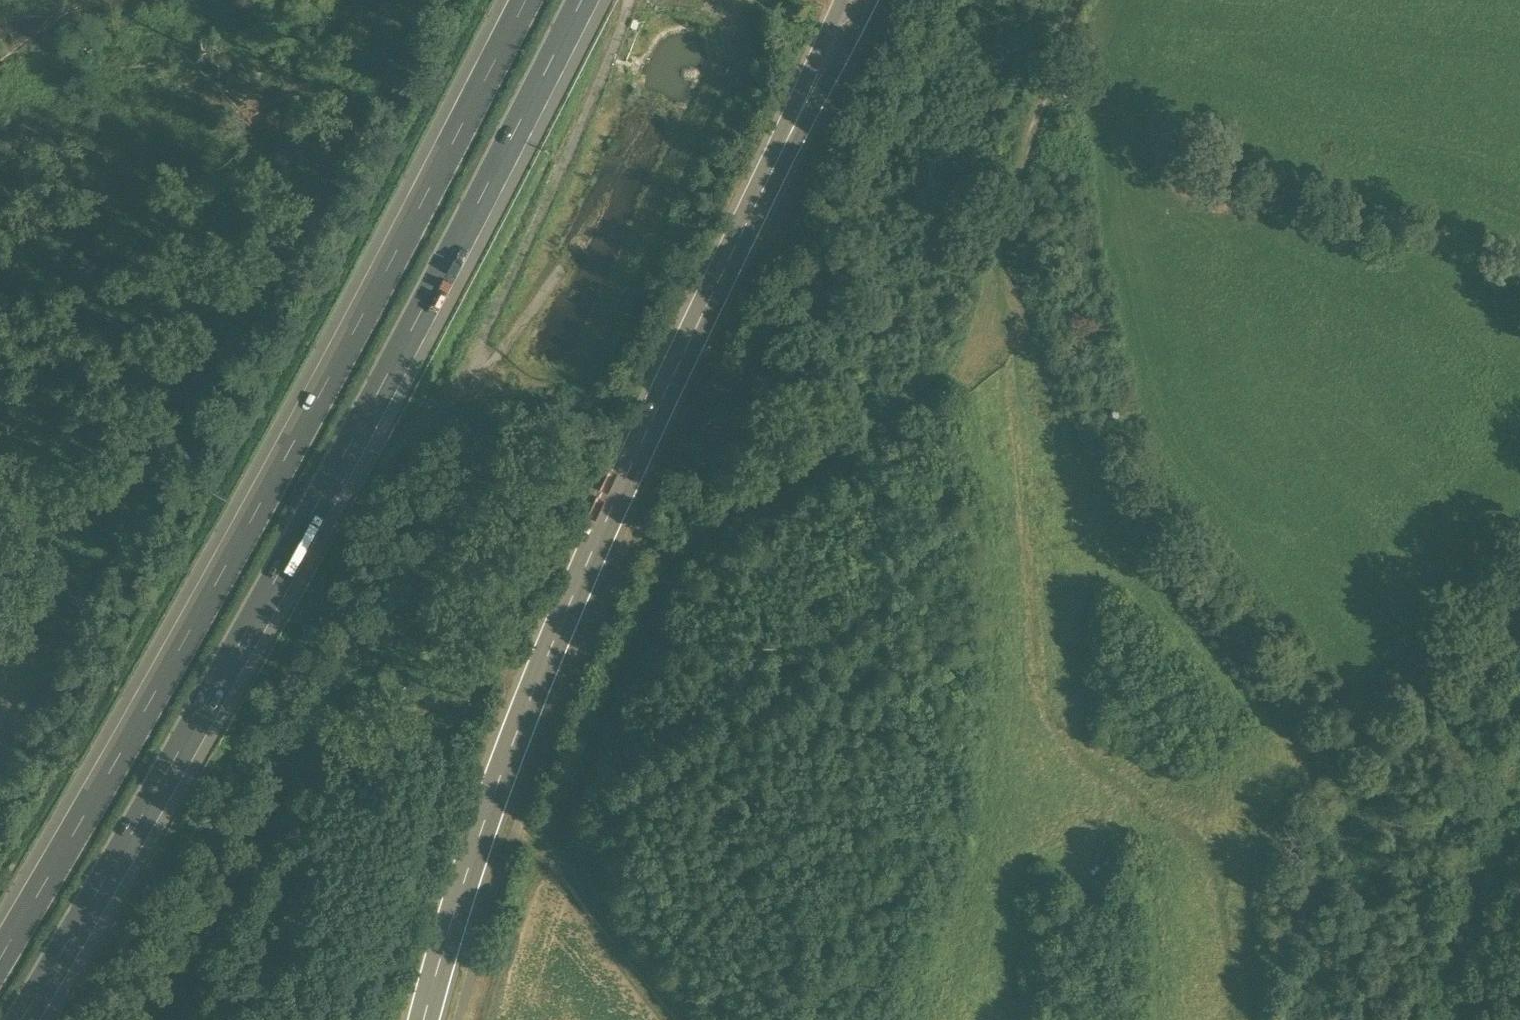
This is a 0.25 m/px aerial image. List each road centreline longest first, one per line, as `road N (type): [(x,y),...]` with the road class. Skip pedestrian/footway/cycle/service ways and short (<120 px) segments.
road 1 (track): [(488,1019),(536,843),(676,559),(944,382),(980,319),(1028,146),(1081,0)]
road 2 (motorway): [(27,1019),(166,779),(575,0)]
road 3 (unclassified): [(426,1019),(485,824),(549,657),(860,0)]
road 4 (motorway): [(525,0),(118,761),(0,959)]
road 5 (track): [(155,1019),(257,838),(319,772),(459,694),(549,657)]
road 6 (track): [(672,1019),(536,843),(485,824)]

